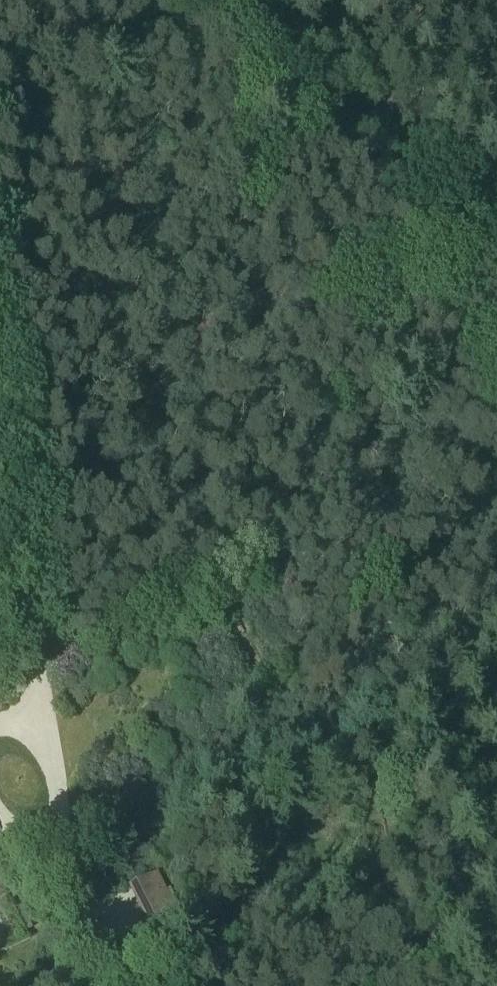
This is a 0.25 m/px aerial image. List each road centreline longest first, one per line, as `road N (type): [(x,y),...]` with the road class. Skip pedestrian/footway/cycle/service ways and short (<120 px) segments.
road 1 (track): [(496,209),(228,0)]
road 2 (track): [(0,455),(43,714)]

